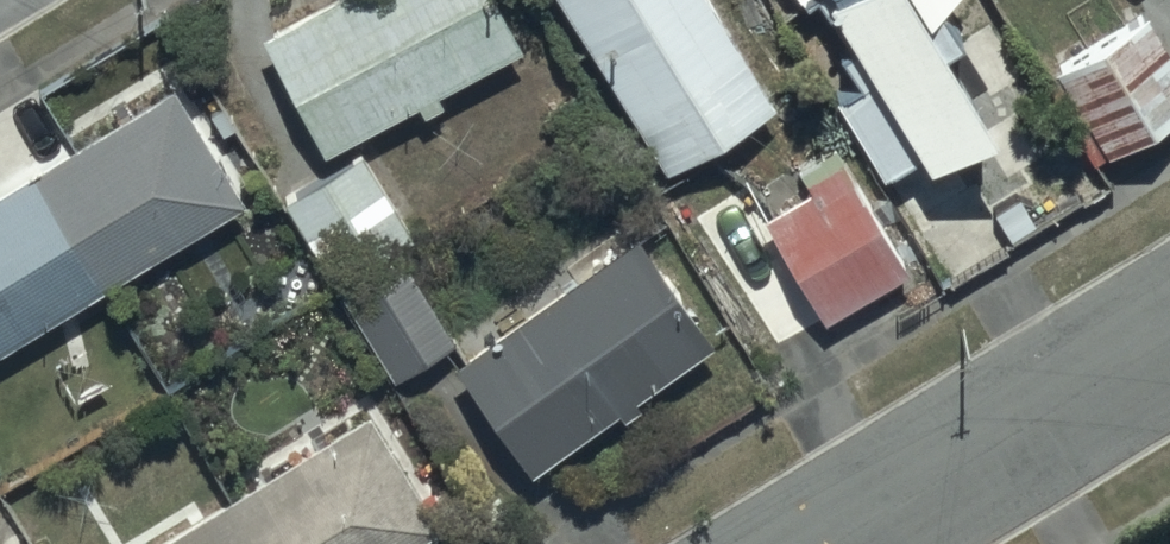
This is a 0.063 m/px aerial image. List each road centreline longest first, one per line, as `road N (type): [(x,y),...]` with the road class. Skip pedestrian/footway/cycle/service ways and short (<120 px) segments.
road 1 (residential): [(839,543),(1169,341)]

